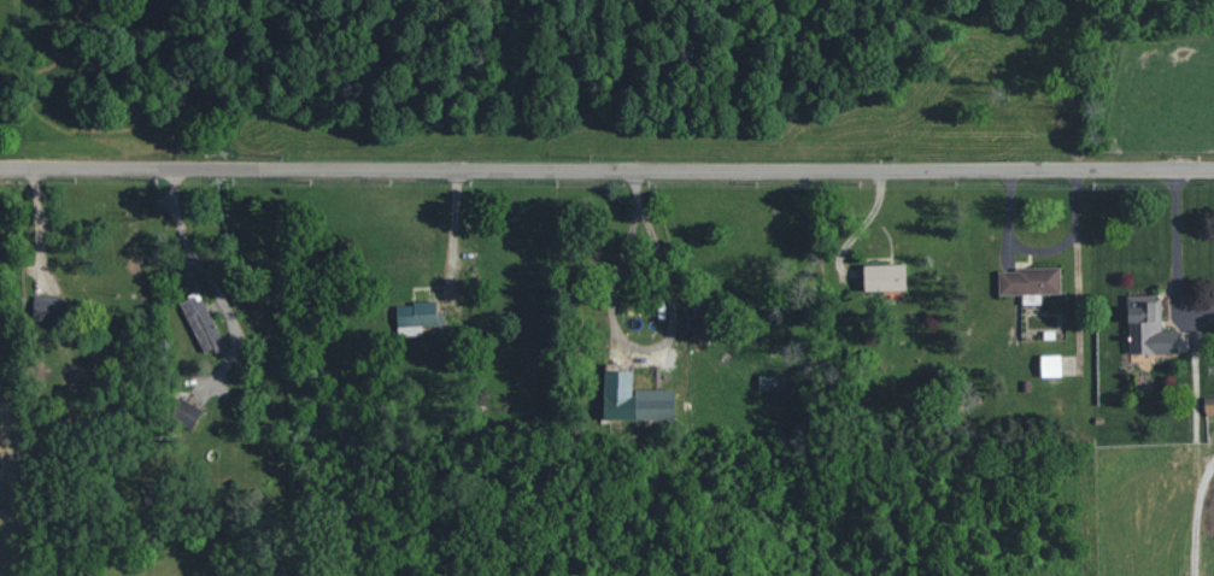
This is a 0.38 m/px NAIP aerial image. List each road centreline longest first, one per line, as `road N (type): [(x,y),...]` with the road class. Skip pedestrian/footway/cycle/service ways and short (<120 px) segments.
road 1 (residential): [(0,166),(1213,168)]

